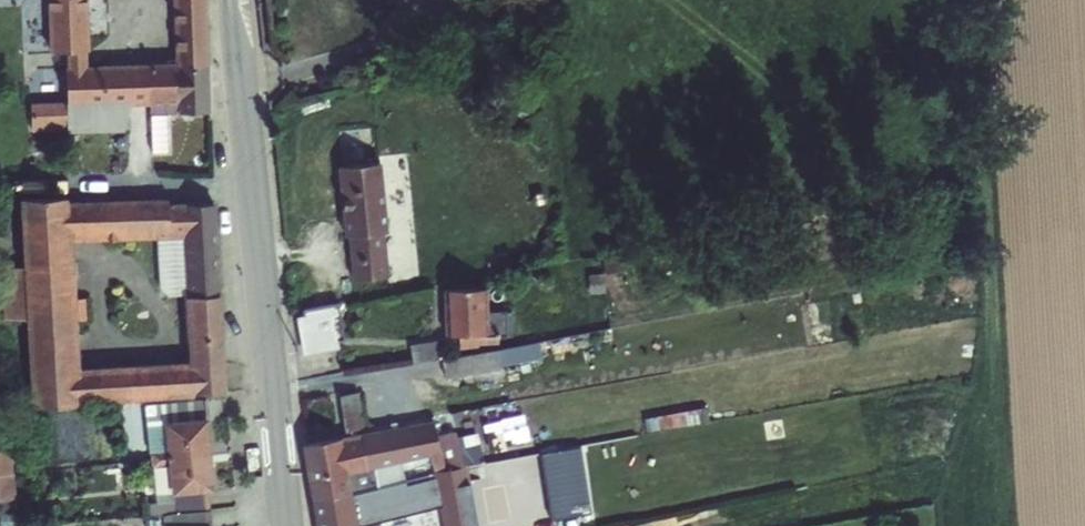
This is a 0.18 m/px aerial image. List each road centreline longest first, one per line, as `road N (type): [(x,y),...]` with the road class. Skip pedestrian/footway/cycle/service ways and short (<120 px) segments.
road 1 (tertiary): [(284,525),(229,0)]

